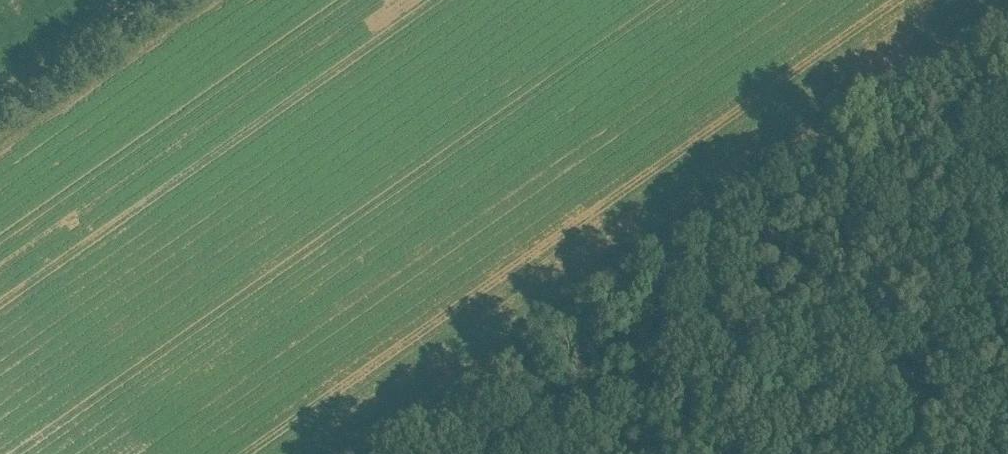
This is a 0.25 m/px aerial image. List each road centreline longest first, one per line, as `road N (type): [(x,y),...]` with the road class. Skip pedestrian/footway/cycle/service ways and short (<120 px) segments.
road 1 (unclassified): [(0,120),(171,0)]

